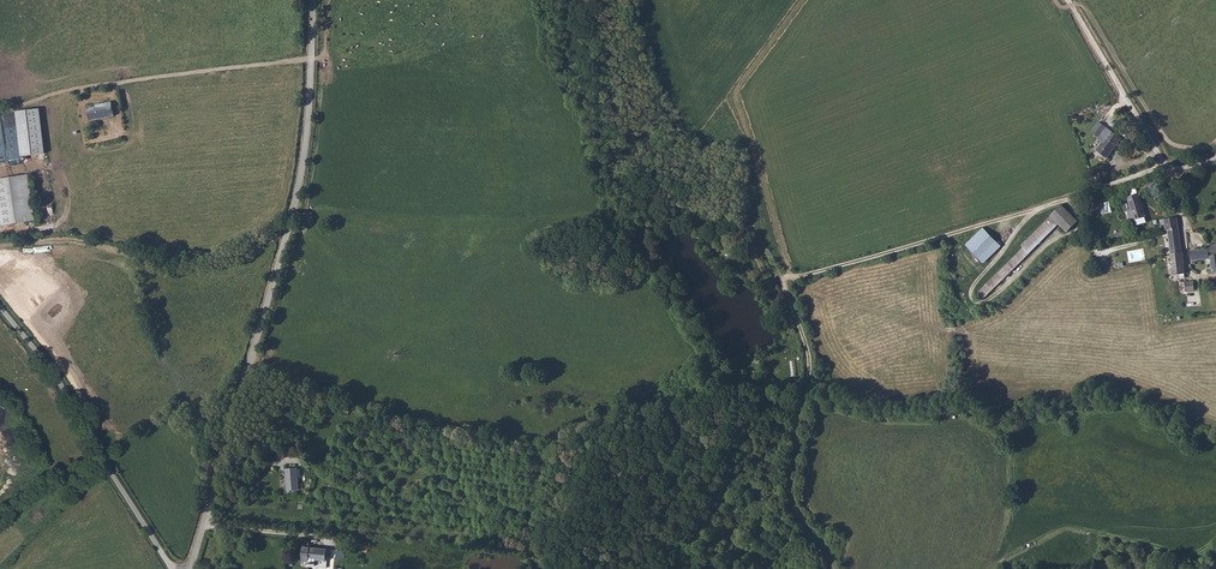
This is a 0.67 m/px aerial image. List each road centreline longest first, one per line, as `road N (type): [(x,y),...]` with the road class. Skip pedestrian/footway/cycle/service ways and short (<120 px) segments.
road 1 (track): [(1168,164),(789,279),(810,362),(790,490),(829,568)]
road 2 (tertiary): [(187,568),(295,210),(314,0)]
road 3 (unclassified): [(0,306),(172,568)]
road 4 (track): [(0,105),(309,59)]
road 5 (track): [(0,247),(79,243),(175,264),(208,261),(288,230)]
road 6 (unclassified): [(1069,0),(1165,161),(1182,169),(1215,156)]

